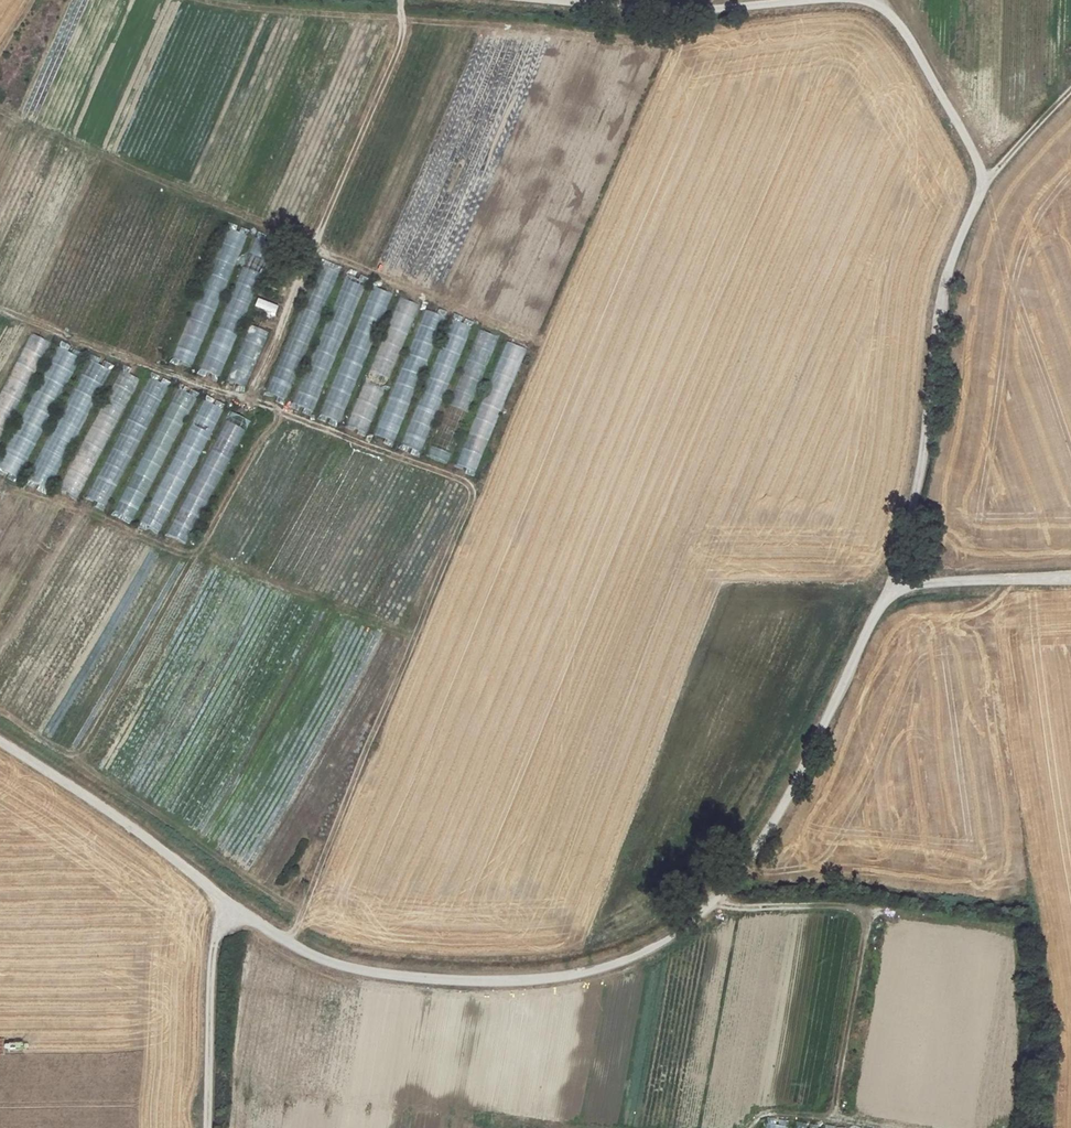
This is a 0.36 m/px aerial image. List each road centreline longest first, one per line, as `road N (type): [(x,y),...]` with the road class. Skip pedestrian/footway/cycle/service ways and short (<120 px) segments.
road 1 (unclassified): [(0,742),(314,956),(419,978),(544,979),(639,953),(711,905),(788,796),(891,588),(1070,579)]
road 2 (track): [(891,588),(921,461),(949,260),(992,174),(1070,90)]
road 3 (track): [(715,900),(732,907),(837,903),(867,915),(832,1114),(774,1112),(754,1127)]
road 4 (track): [(812,0),(690,12),(539,0)]
road 5 (track): [(208,1127),(211,948),(223,898)]
road 6 (track): [(983,187),(971,148),(903,31),(864,0)]

